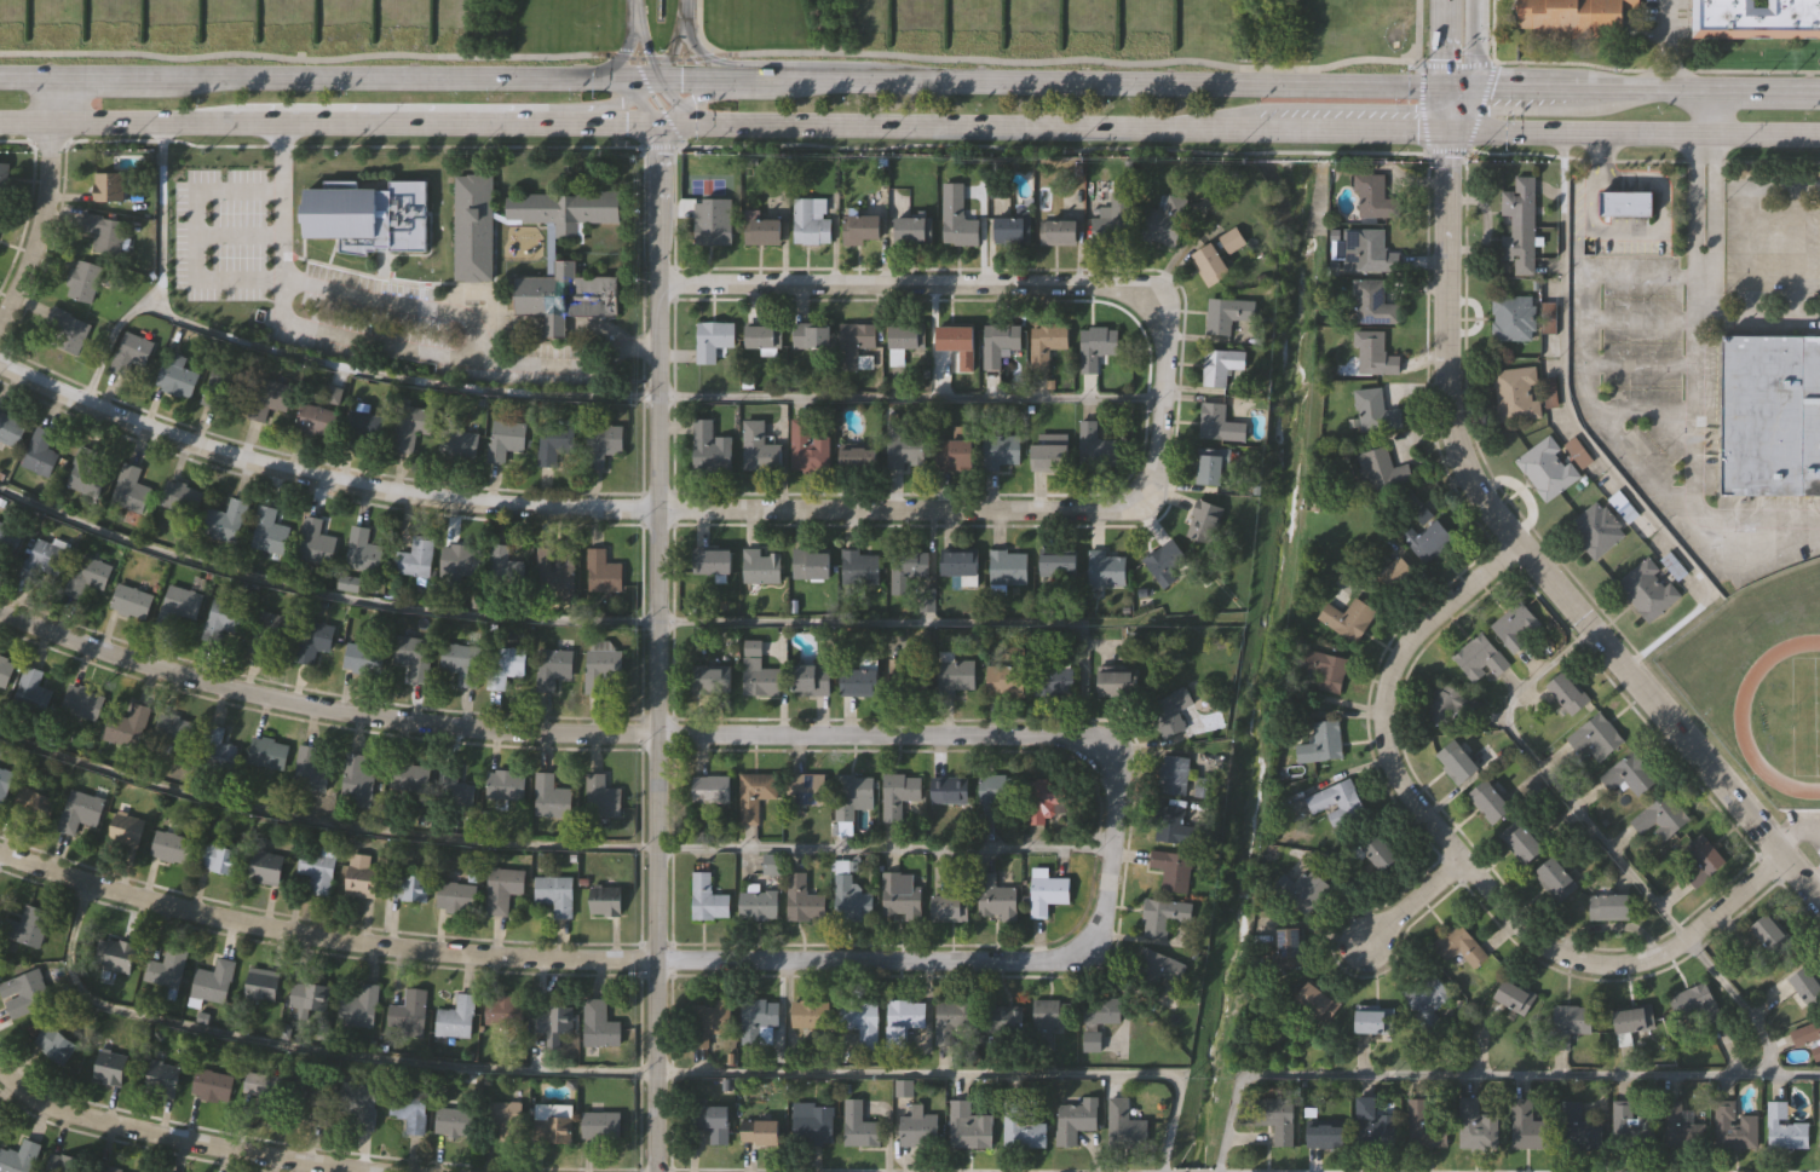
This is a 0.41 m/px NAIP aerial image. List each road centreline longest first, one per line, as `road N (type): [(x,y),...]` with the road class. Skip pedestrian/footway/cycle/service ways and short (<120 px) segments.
road 1 (residential): [(1110,850),(1116,780),(1106,755),(1083,738),(461,731),(232,689),(113,656),(0,609)]
road 2 (residential): [(1110,850),(1099,929),(1084,952),(1061,960),(511,959),(387,948),(235,924),(0,855)]
road 3 (residential): [(1142,492),(1125,508),(1087,514),(426,501),(231,461),(0,366)]
road 4 (tertiary): [(654,1171),(658,127)]
road 5 (tertiary): [(1819,902),(1515,543),(1453,443),(1446,411),(1447,134)]
road 6 (residential): [(1782,858),(1684,941),(1628,964),(1567,958),(1534,942),(1493,903),(1393,776),(1383,716),(1398,652),(1515,543)]
road 7 (secondary): [(709,126),(1447,134)]
road 8 (secondary): [(1441,86),(716,76)]
road 9 (residential): [(658,284),(1107,281),(1133,288),(1156,308),(1165,345),(1157,449),(1142,492)]
road 10 (secondary): [(604,77),(47,82)]
road 11 (secondary): [(59,129),(480,129)]
road 12 (residential): [(357,1171),(96,1121),(54,1108),(0,1073)]
road 13 (secondary): [(1447,134),(1705,135)]
road 14 (secondary): [(1705,88),(1471,85)]
road 15 (residential): [(0,316),(31,242),(59,129)]
road 16 (tertiary): [(1447,134),(1471,85),(1474,0)]
road 17 (residential): [(1462,865),(1365,945)]

